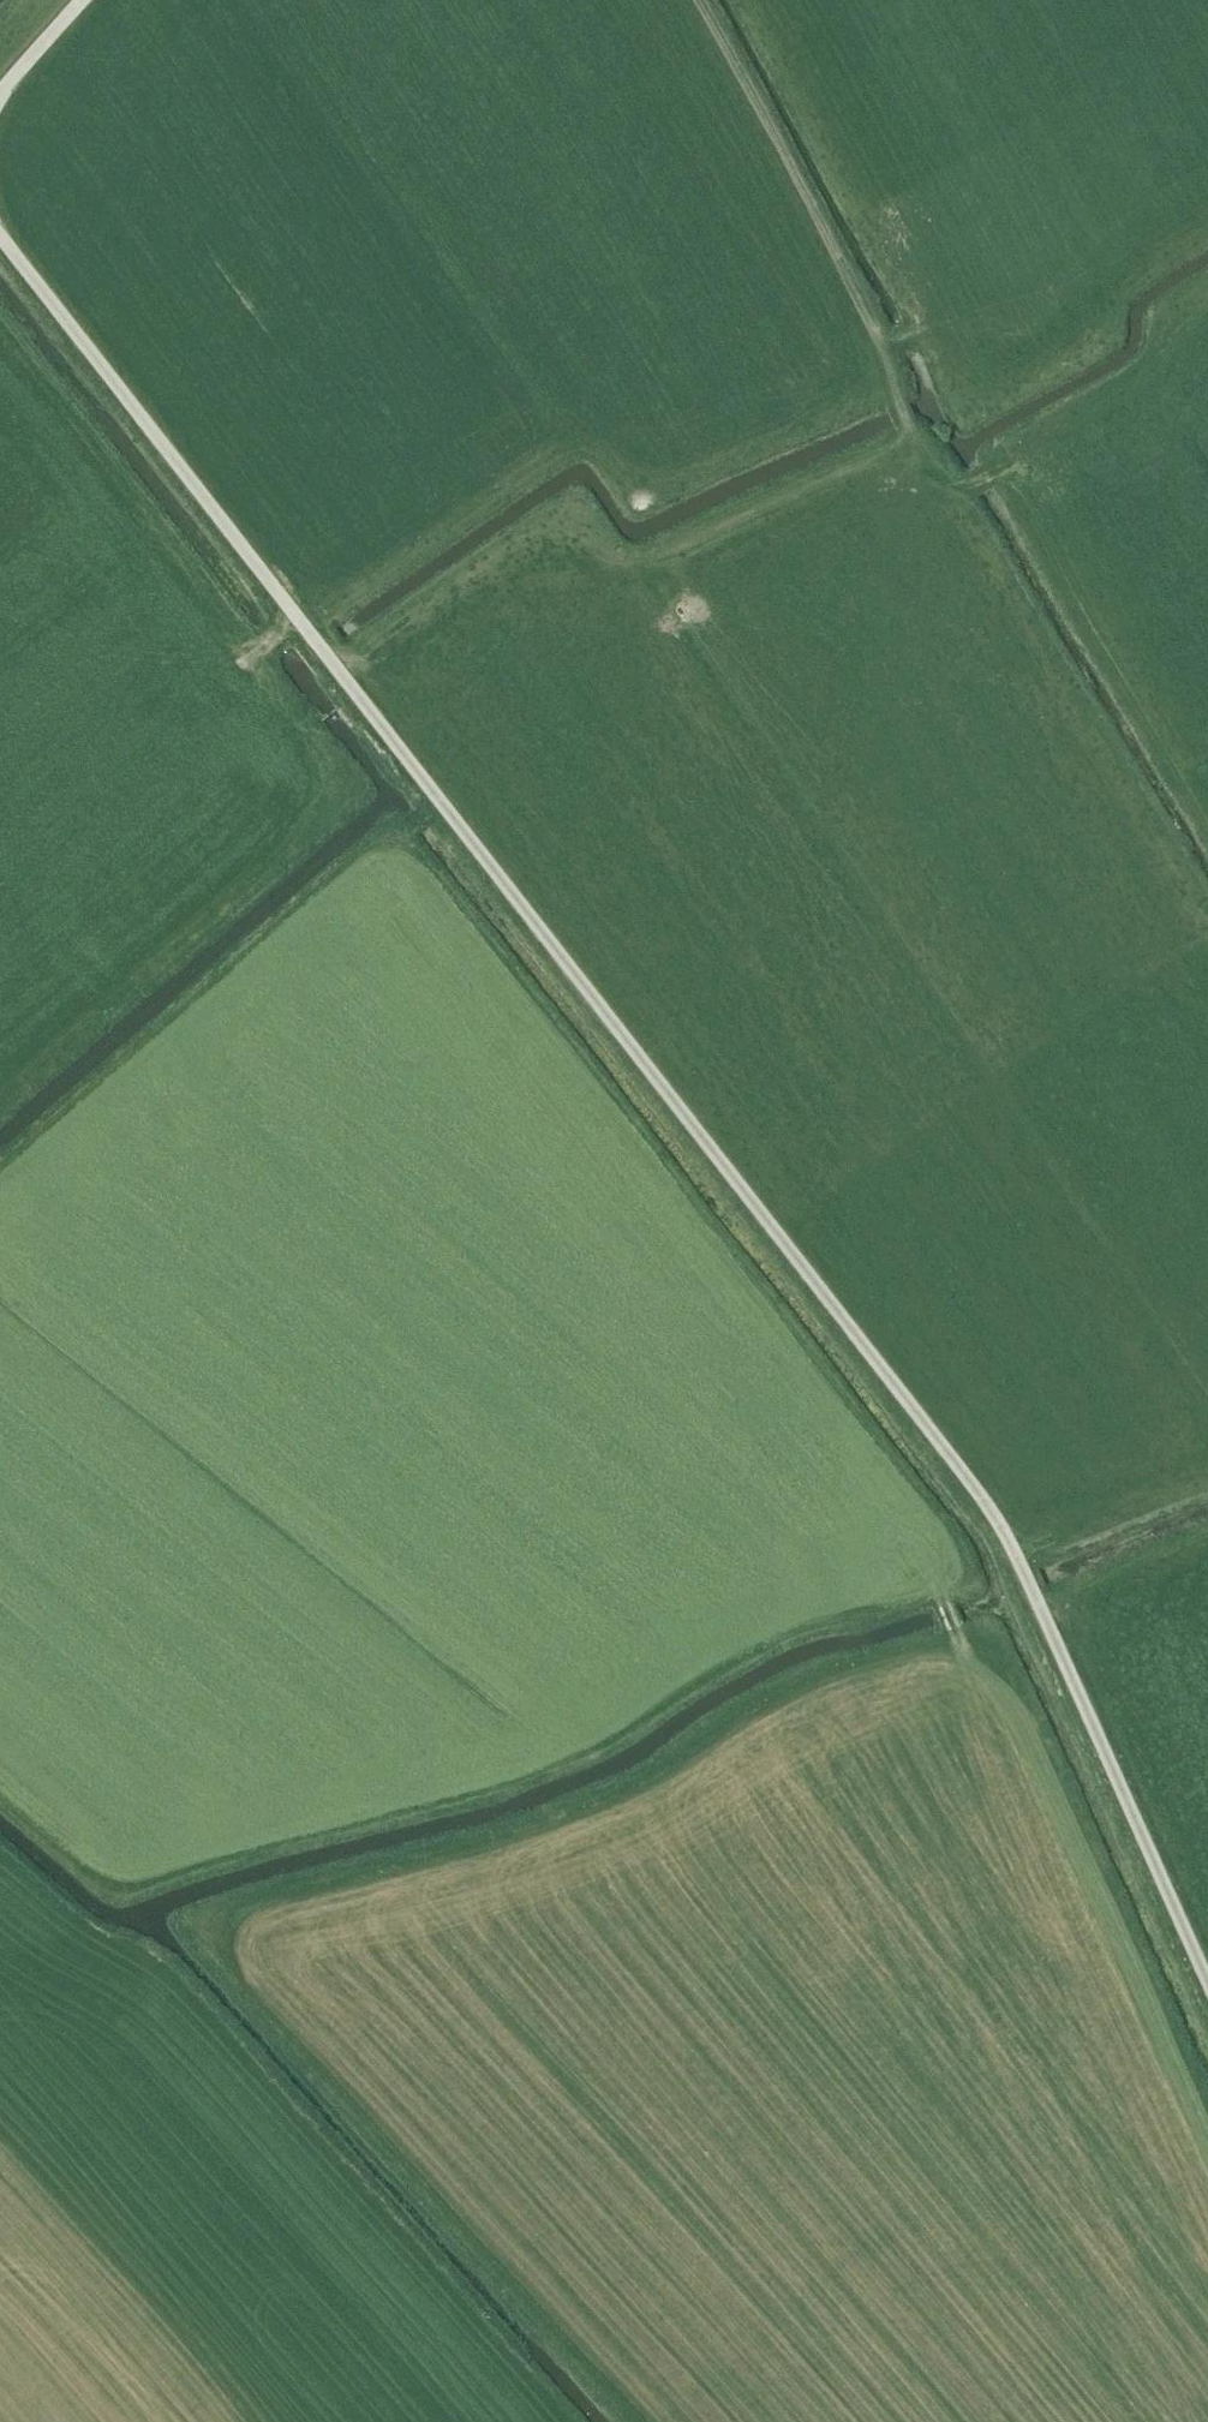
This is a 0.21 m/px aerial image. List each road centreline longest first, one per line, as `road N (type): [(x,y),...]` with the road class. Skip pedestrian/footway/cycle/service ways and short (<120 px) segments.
road 1 (unclassified): [(1207,1983),(1029,1583),(975,1489),(0,236)]
road 2 (unclassified): [(0,95),(81,0)]

